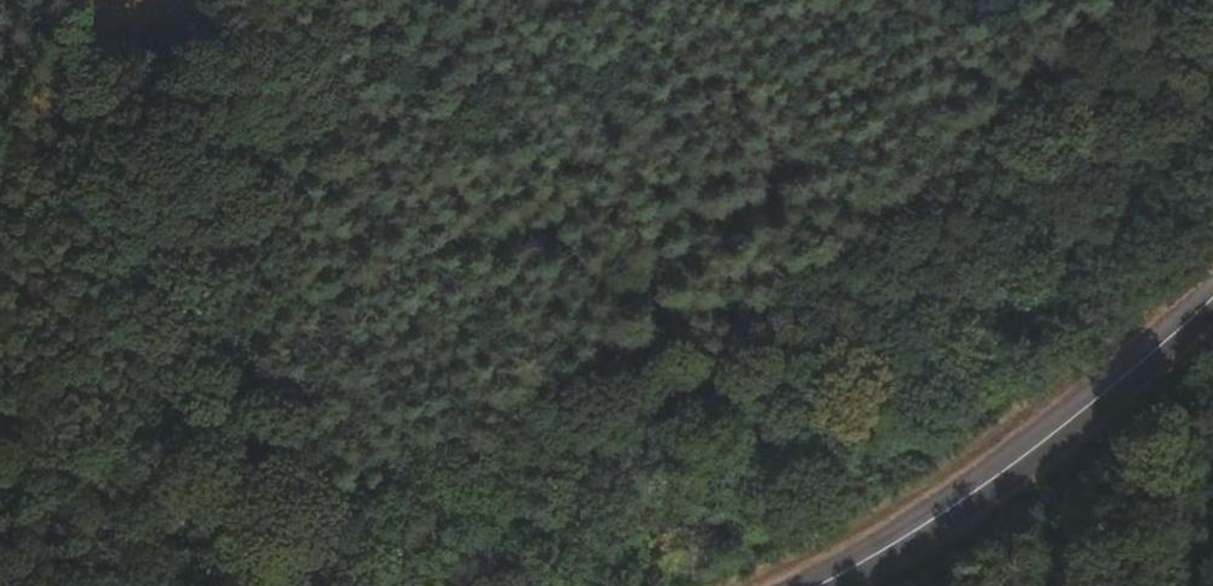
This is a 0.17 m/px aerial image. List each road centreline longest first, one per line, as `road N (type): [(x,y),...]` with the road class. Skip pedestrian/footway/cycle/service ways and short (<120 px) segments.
road 1 (track): [(158,65),(291,585)]
road 2 (unclassified): [(812,585),(992,478),(1212,292)]

